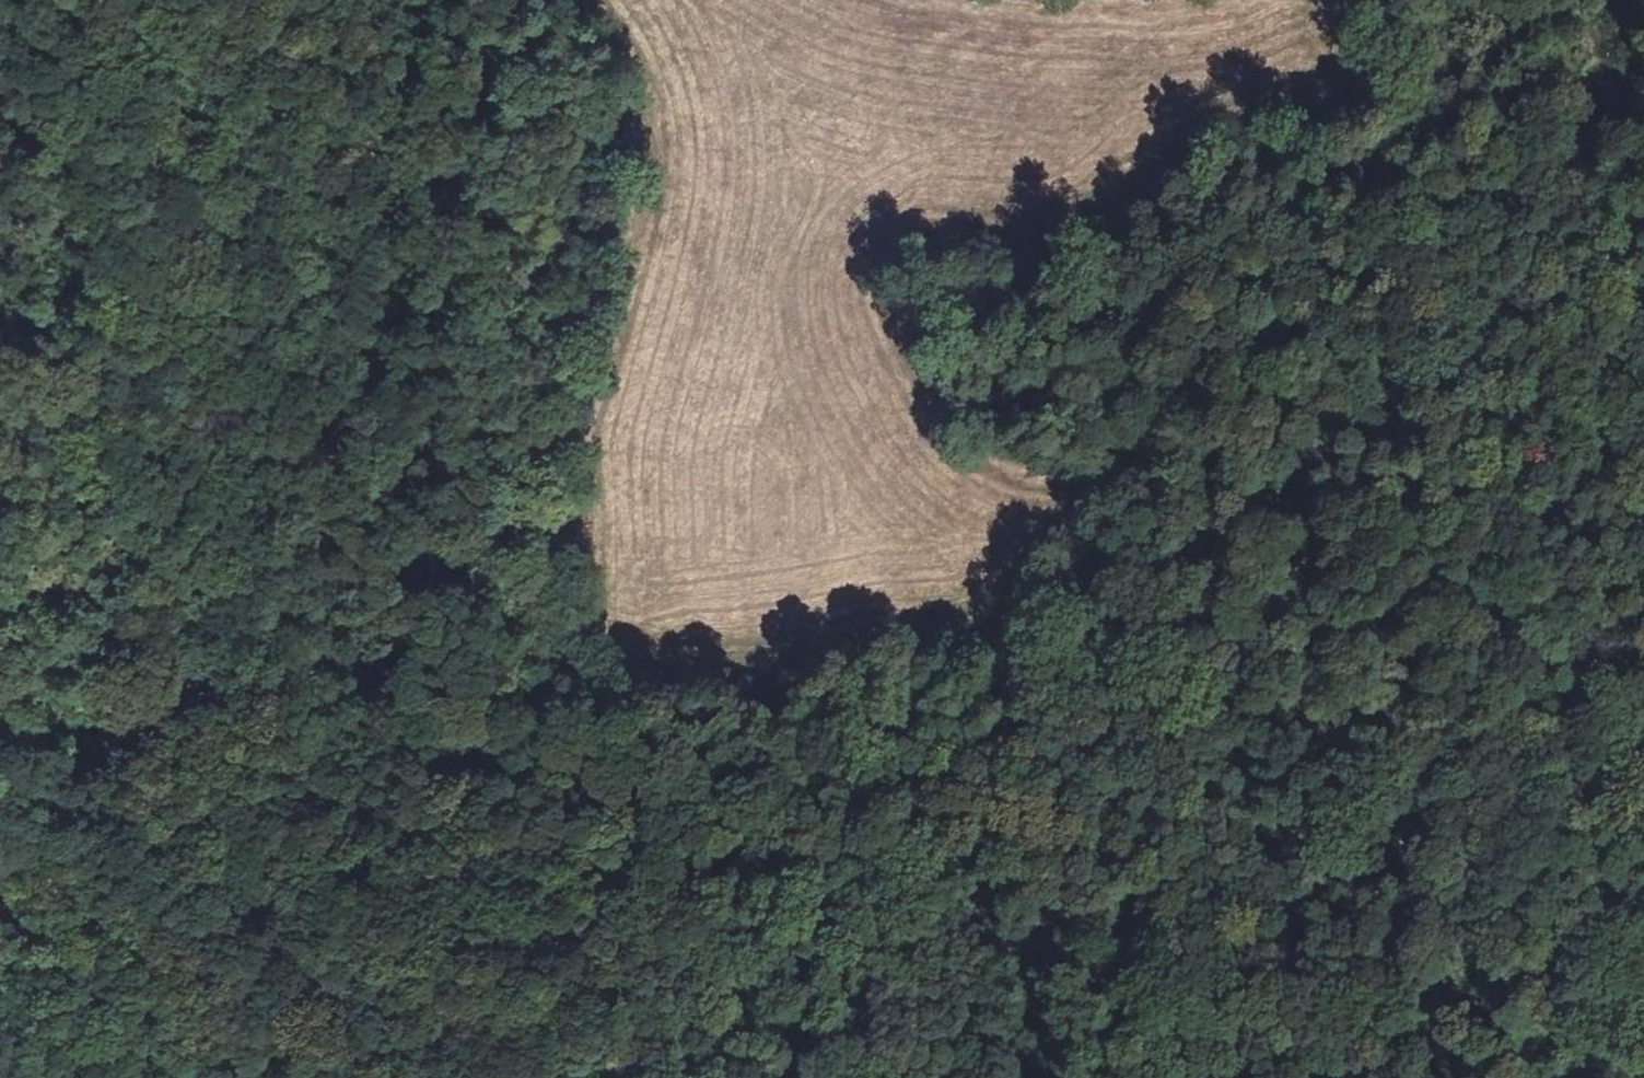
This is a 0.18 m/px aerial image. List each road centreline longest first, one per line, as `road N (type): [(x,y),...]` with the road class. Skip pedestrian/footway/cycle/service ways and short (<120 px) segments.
road 1 (track): [(1643,334),(1484,43),(1472,0)]
road 2 (track): [(1629,1029),(1607,959),(1610,920),(1643,838)]

